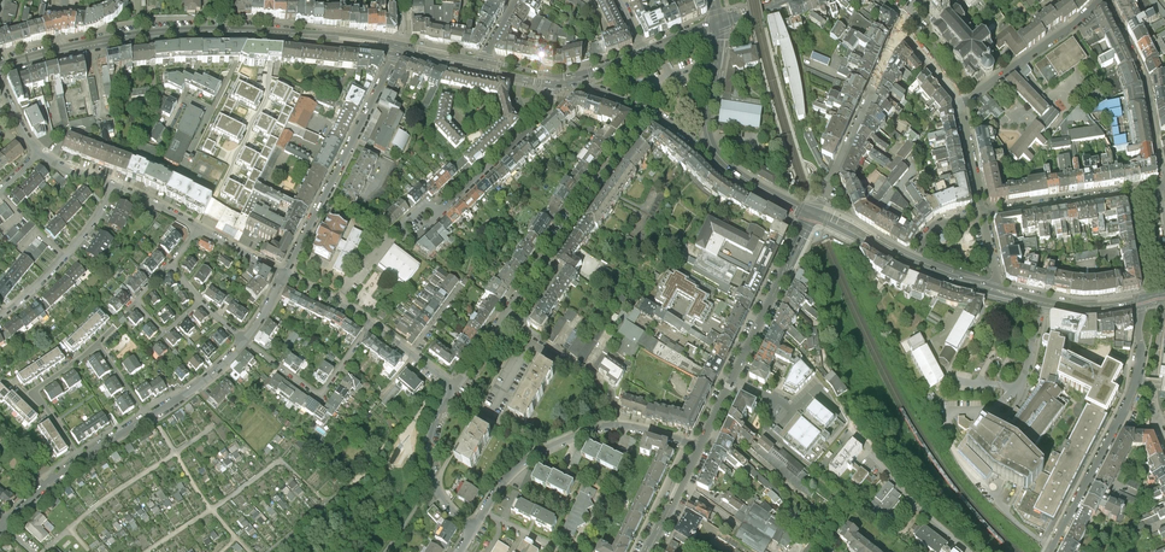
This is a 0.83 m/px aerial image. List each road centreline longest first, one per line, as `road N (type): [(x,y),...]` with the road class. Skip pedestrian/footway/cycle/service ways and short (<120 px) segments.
road 1 (residential): [(651,112),(454,386)]
road 2 (primary): [(0,67),(143,36),(287,34)]
road 3 (residential): [(1146,299),(1137,381),(1050,551)]
road 4 (residential): [(700,448),(628,427),(597,428),(525,460),(474,526)]
road 5 (primary): [(700,448),(814,215)]
road 6 (residential): [(284,275),(399,50)]
road 7 (tertiary): [(900,30),(814,215)]
road 8 (residential): [(1164,177),(1146,77),(1108,0)]
road 9 (residential): [(116,186),(53,274),(0,319)]
road 10 (residential): [(245,341),(317,394),(371,325)]
road 11 (residential): [(442,213),(548,111),(554,84)]
road 12 (residential): [(1099,0),(960,105)]
road 13 (residential): [(454,386),(434,421),(429,468),(449,509),(474,526)]
road 14 (primary): [(1146,299),(1071,307),(996,292)]
road 15 (residential): [(1131,192),(984,216)]
road 16 (primary): [(719,21),(706,123),(724,162)]
road 17 (residential): [(1164,295),(1152,396),(1164,436)]
road 18 (primary): [(996,292),(865,238)]
road 19 (residential): [(172,267),(138,305),(166,330),(200,303)]
road 20 (residential): [(969,551),(876,460)]
road 21 (residential): [(147,418),(205,383),(245,341)]

